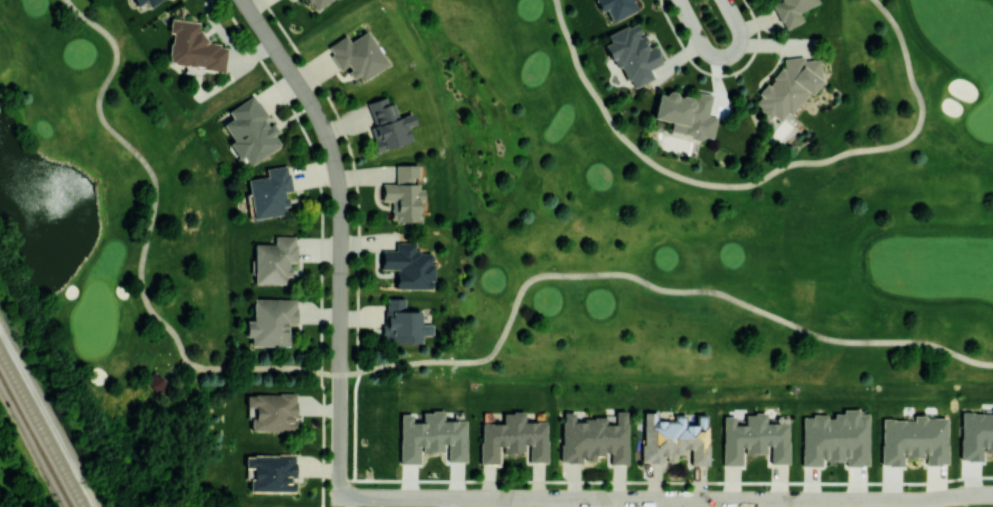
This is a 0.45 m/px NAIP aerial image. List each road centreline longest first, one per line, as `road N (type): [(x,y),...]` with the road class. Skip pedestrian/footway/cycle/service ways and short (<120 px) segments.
road 1 (residential): [(243,0),(313,106),(339,182),(341,499)]
road 2 (residential): [(341,499),(775,499)]
road 3 (residential): [(775,499),(987,496)]

